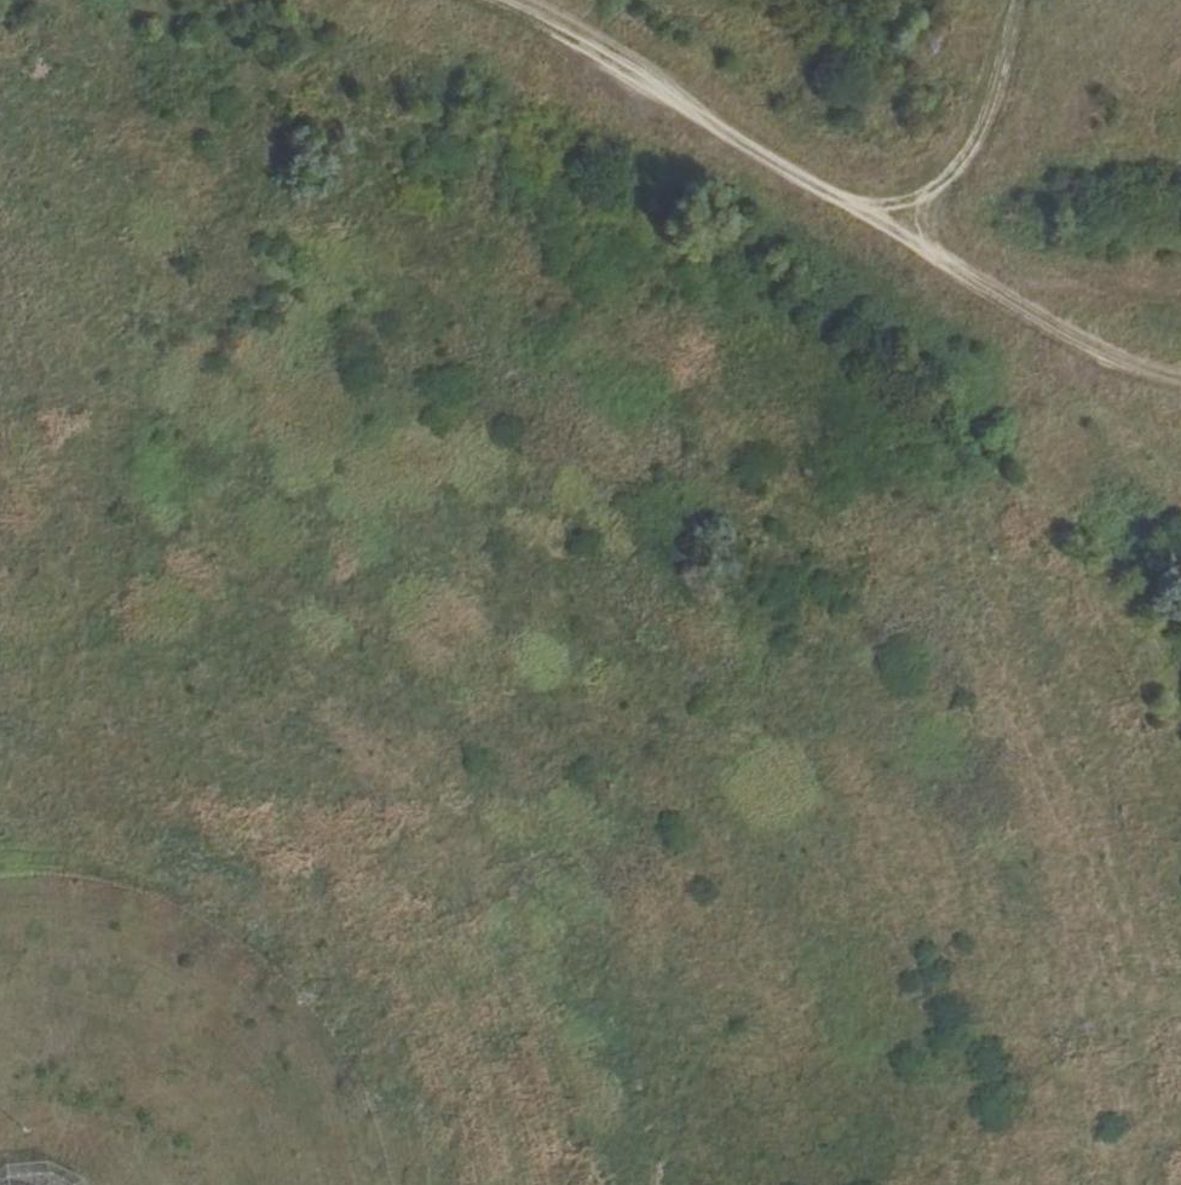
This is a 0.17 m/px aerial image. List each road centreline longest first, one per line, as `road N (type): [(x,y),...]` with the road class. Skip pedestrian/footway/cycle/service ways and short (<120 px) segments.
road 1 (track): [(1180,285),(1087,287),(926,258),(815,205),(634,87),(426,0)]
road 2 (track): [(1011,0),(967,140),(937,178),(815,205)]

